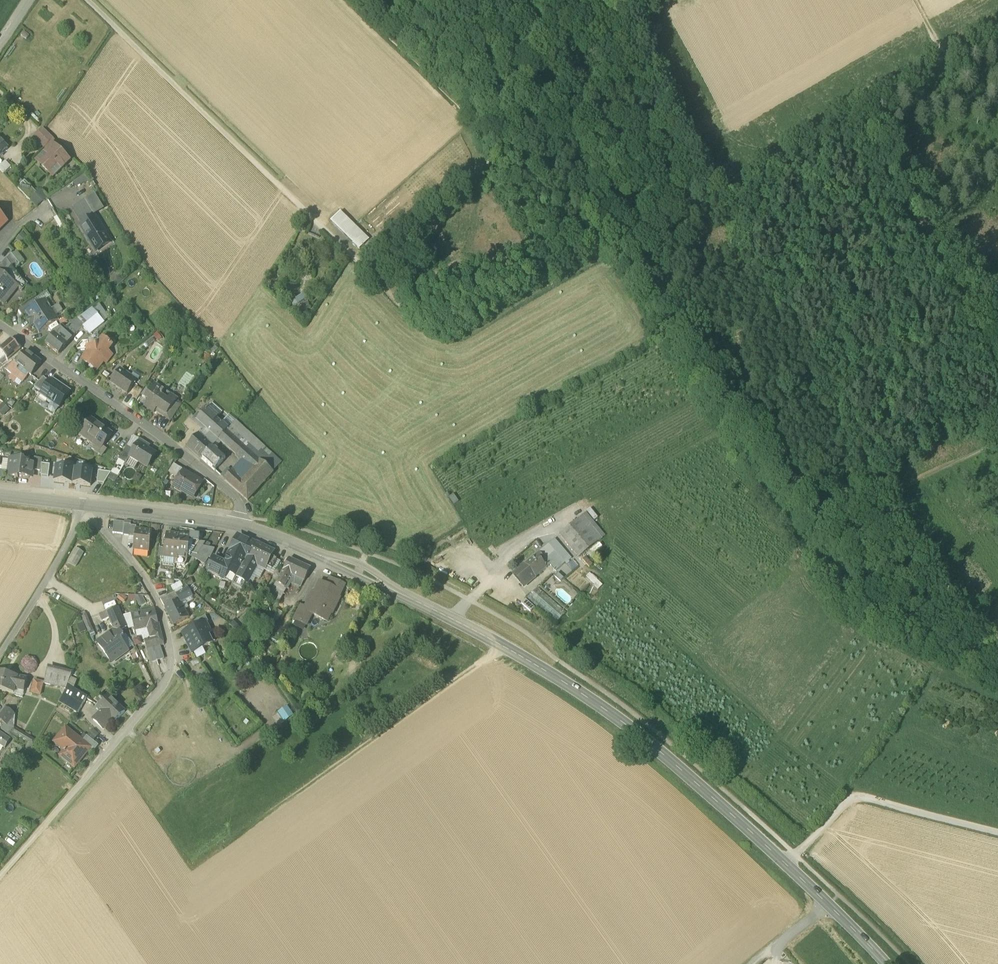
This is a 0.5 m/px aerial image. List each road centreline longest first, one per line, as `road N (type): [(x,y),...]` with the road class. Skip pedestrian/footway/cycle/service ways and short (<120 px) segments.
road 1 (secondary): [(884,963),(674,765),(581,697),(364,576),(241,525)]
road 2 (track): [(85,0),(417,321)]
road 3 (residential): [(88,505),(149,583),(173,662),(167,681),(51,818)]
road 4 (track): [(353,0),(609,255)]
road 5 (residential): [(241,525),(238,499),(0,326)]
road 6 (track): [(997,369),(845,117)]
road 7 (track): [(711,194),(947,58)]
road 8 (track): [(997,833),(856,796),(797,855)]
road 9 (track): [(417,321),(450,349),(609,255)]
road 10 (residential): [(88,505),(0,656)]
road 11 (secondary): [(241,525),(88,505)]
road 12 (track): [(997,30),(947,58),(914,0)]

